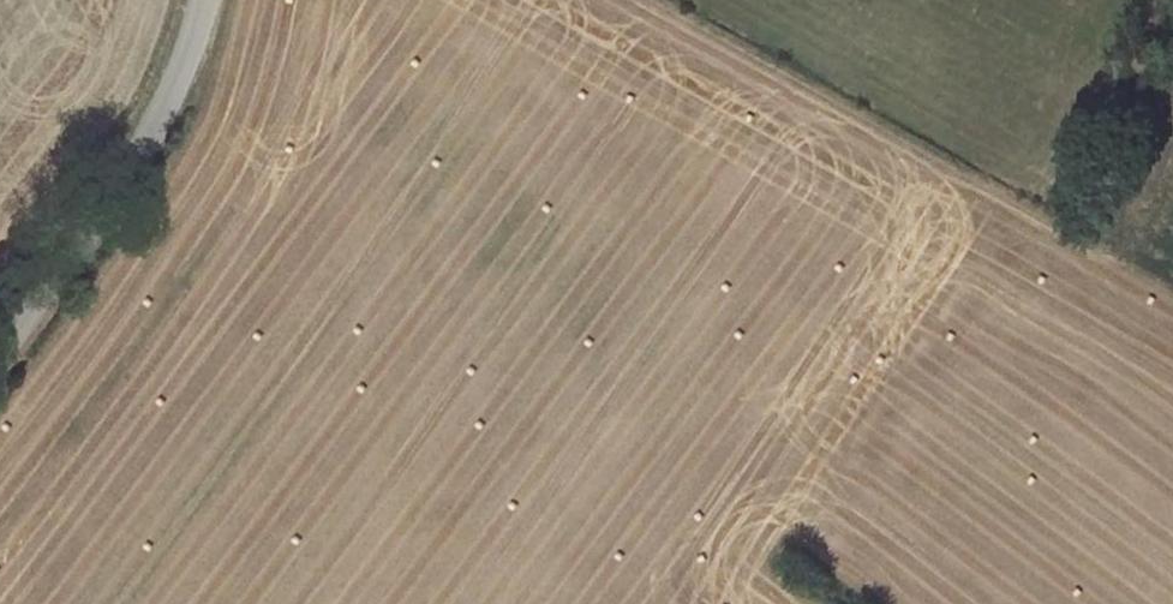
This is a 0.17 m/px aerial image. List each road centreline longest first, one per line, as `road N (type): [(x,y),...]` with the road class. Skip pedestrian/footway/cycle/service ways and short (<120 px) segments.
road 1 (unclassified): [(205,0),(160,120),(0,340)]

